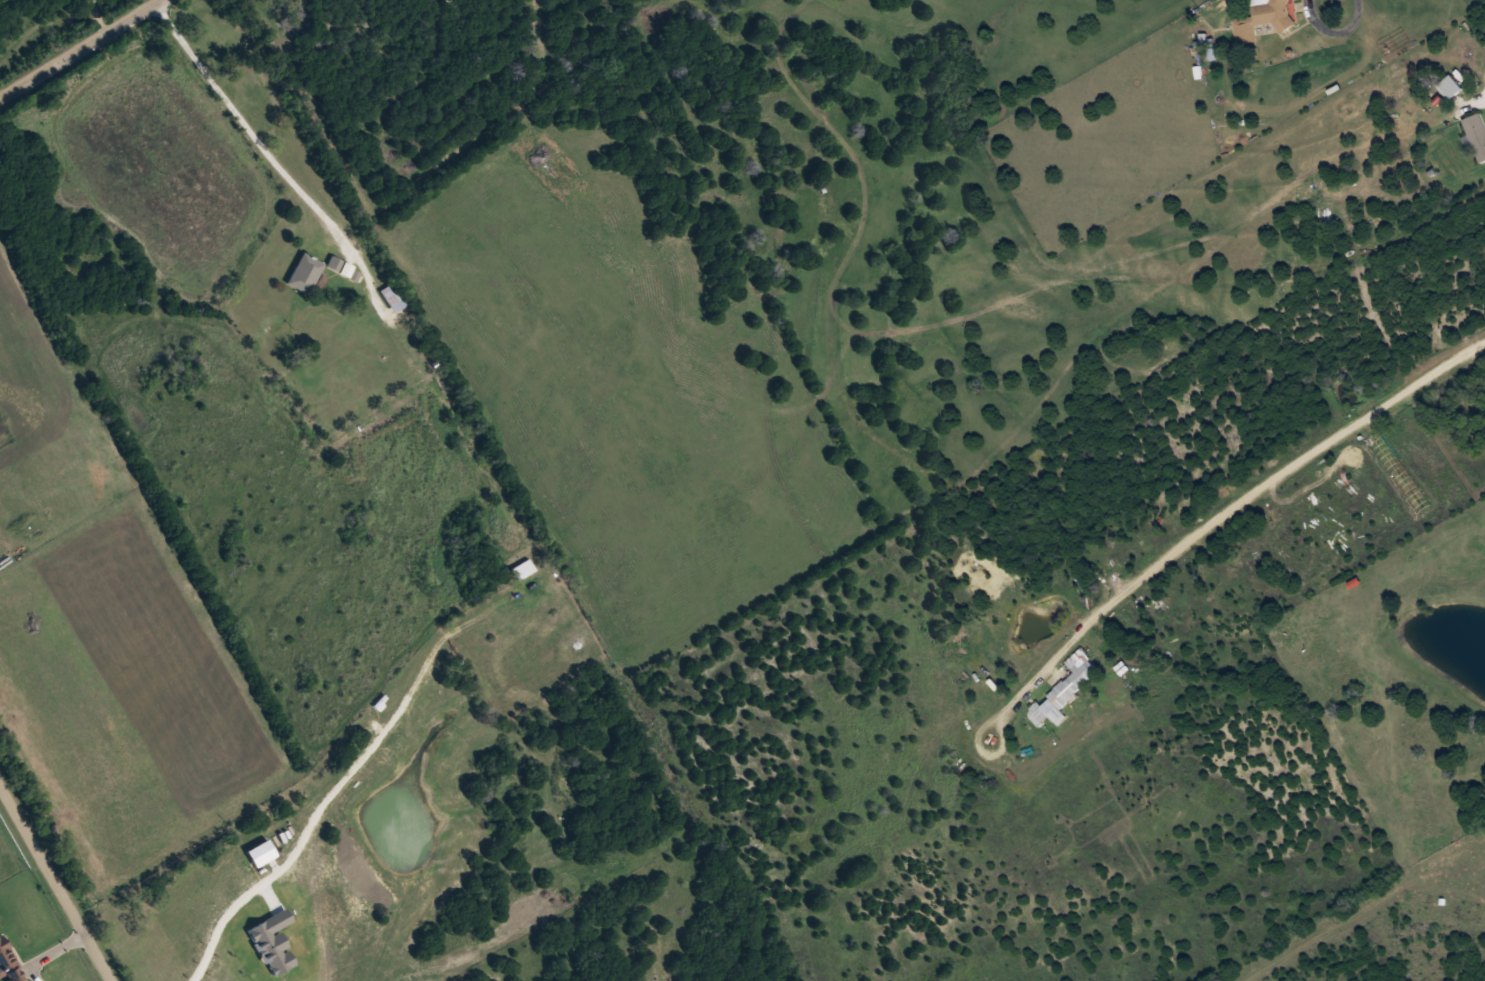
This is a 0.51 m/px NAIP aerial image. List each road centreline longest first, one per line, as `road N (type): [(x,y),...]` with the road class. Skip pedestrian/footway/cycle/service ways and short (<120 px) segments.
road 1 (residential): [(113,980),(0,787)]
road 2 (residential): [(0,97),(157,0)]

